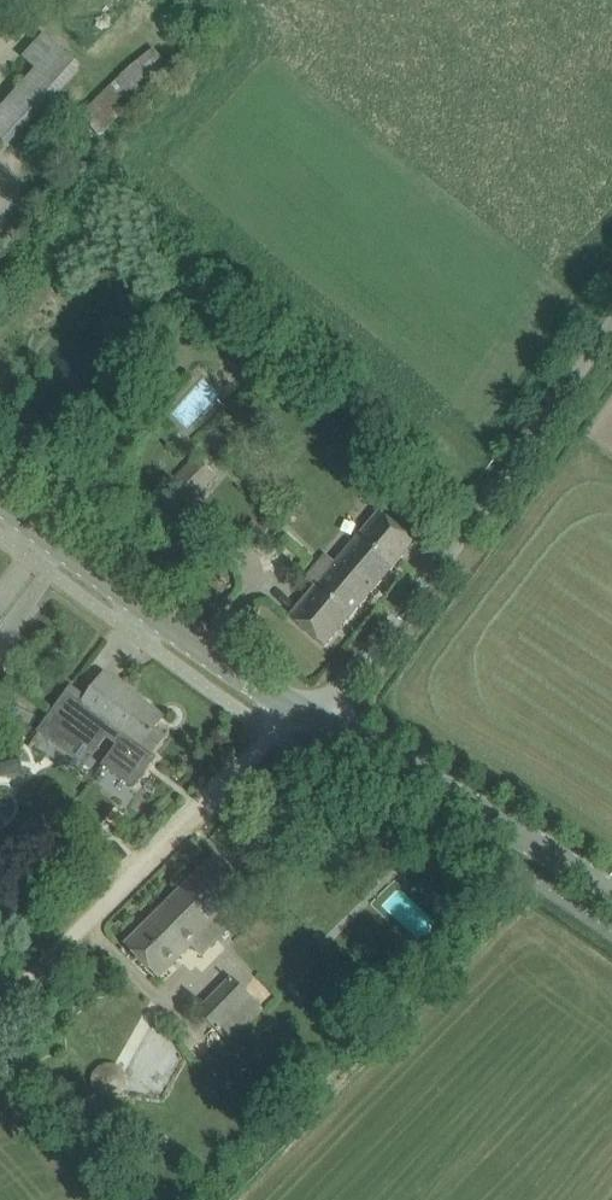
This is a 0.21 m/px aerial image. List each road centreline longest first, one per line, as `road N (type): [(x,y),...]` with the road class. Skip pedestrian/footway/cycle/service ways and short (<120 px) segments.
road 1 (unclassified): [(319,720),(611,312)]
road 2 (track): [(0,1007),(283,739),(319,720)]
road 3 (tertiary): [(319,720),(176,632),(0,502)]
road 4 (tertiary): [(611,899),(319,720)]

